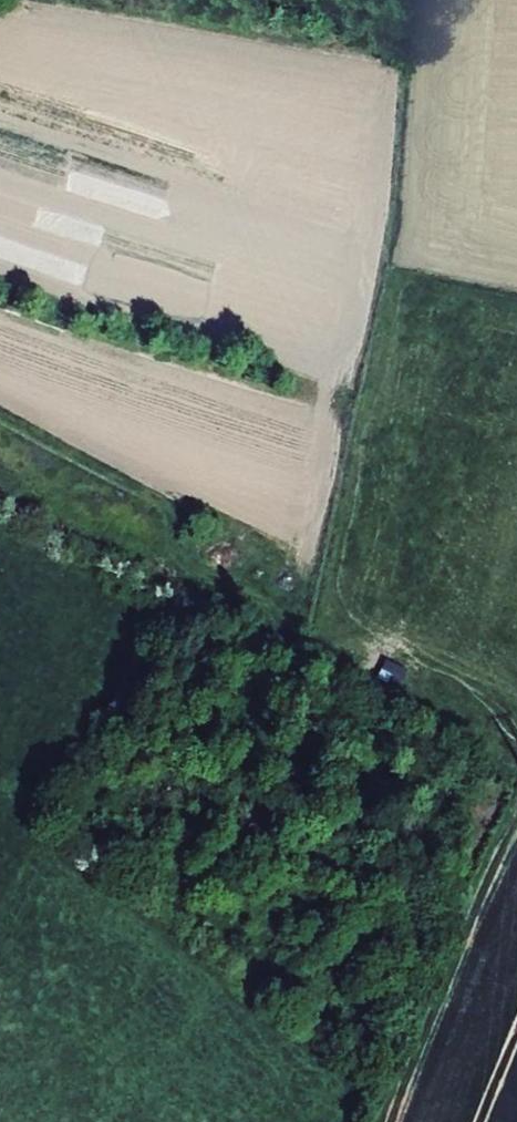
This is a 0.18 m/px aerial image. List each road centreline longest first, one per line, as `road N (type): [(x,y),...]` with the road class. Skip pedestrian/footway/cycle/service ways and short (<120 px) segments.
road 1 (track): [(393,1121),(516,821)]

